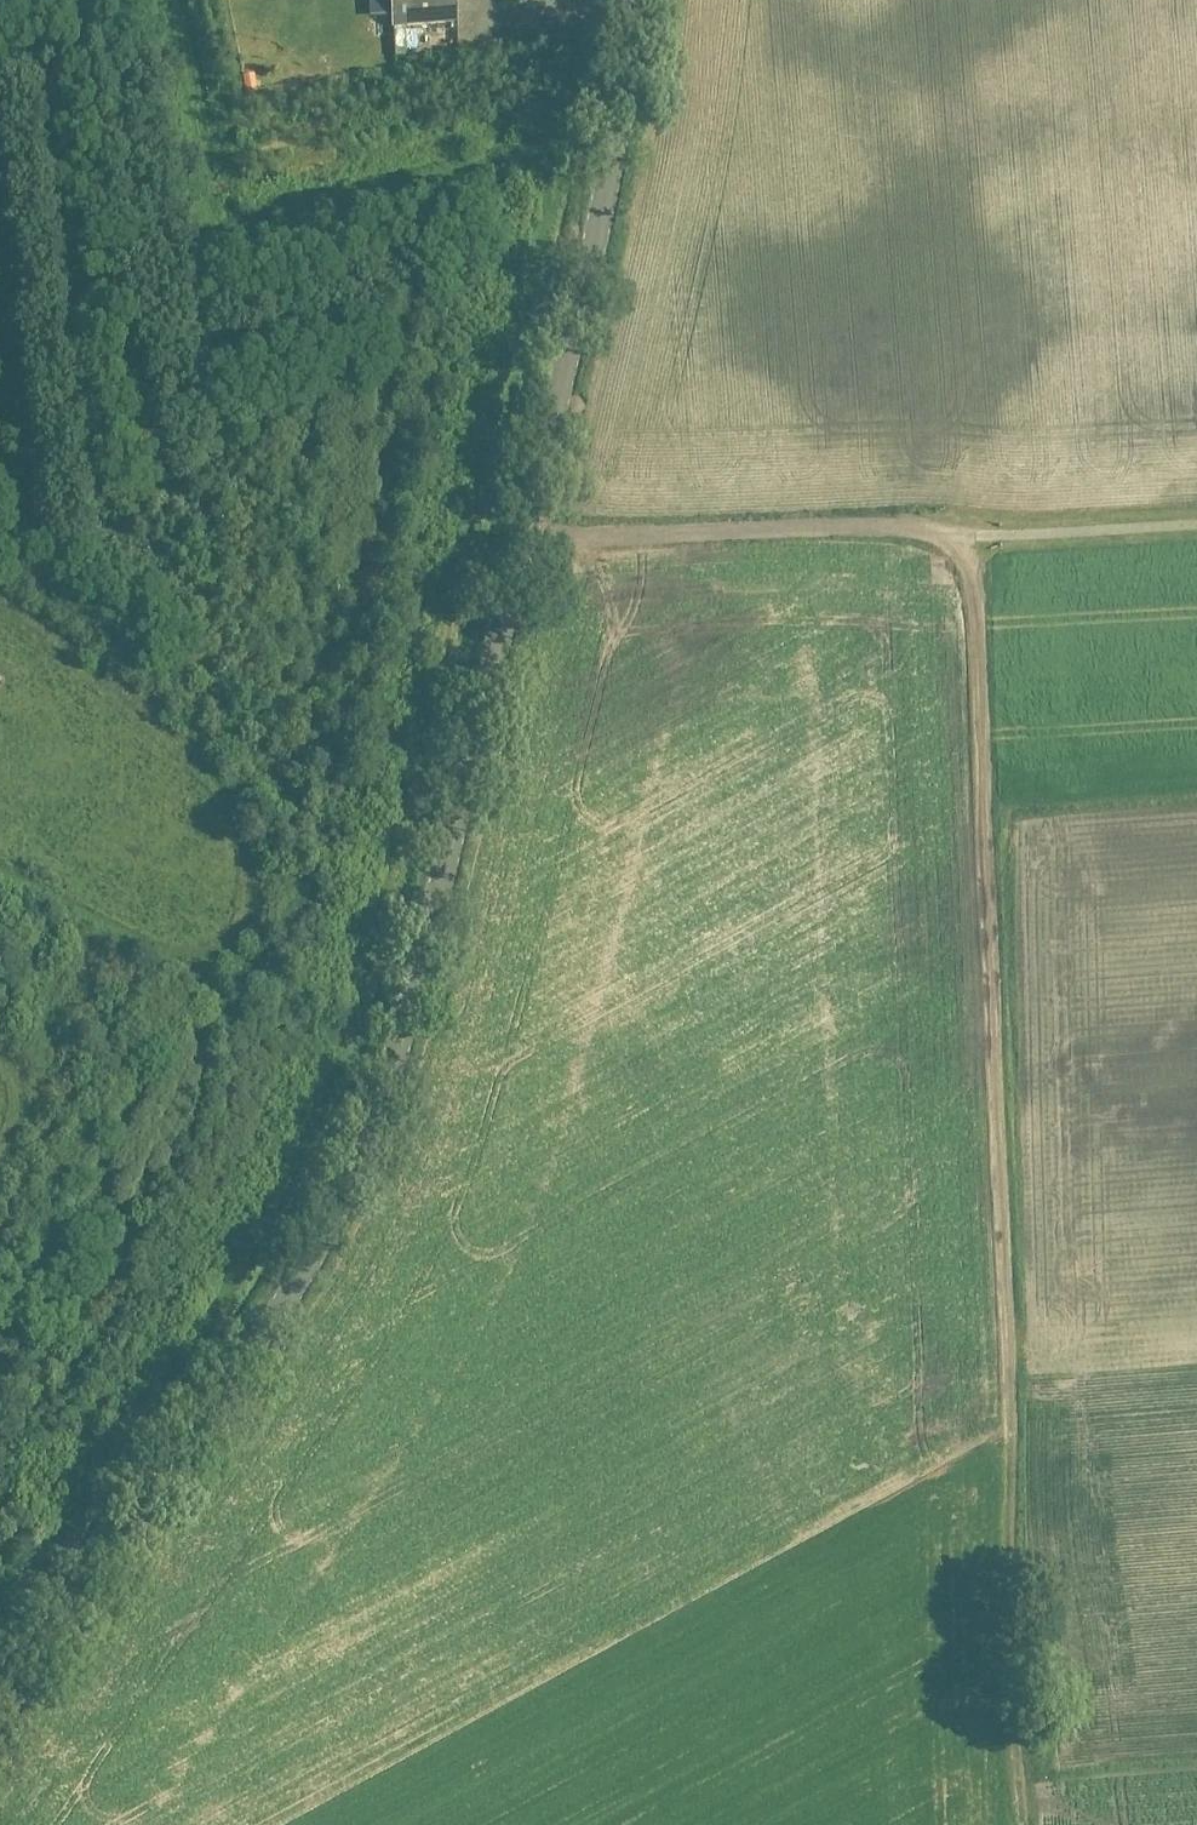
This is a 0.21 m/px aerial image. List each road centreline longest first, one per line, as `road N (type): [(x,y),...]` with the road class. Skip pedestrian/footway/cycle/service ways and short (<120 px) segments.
road 1 (tertiary): [(0,1721),(288,1301),(351,1181),(398,1040),(525,541),(595,239),(632,0)]
road 2 (track): [(1025,1824),(989,846),(970,576),(955,541)]
road 3 (track): [(955,541),(912,532),(525,541)]

